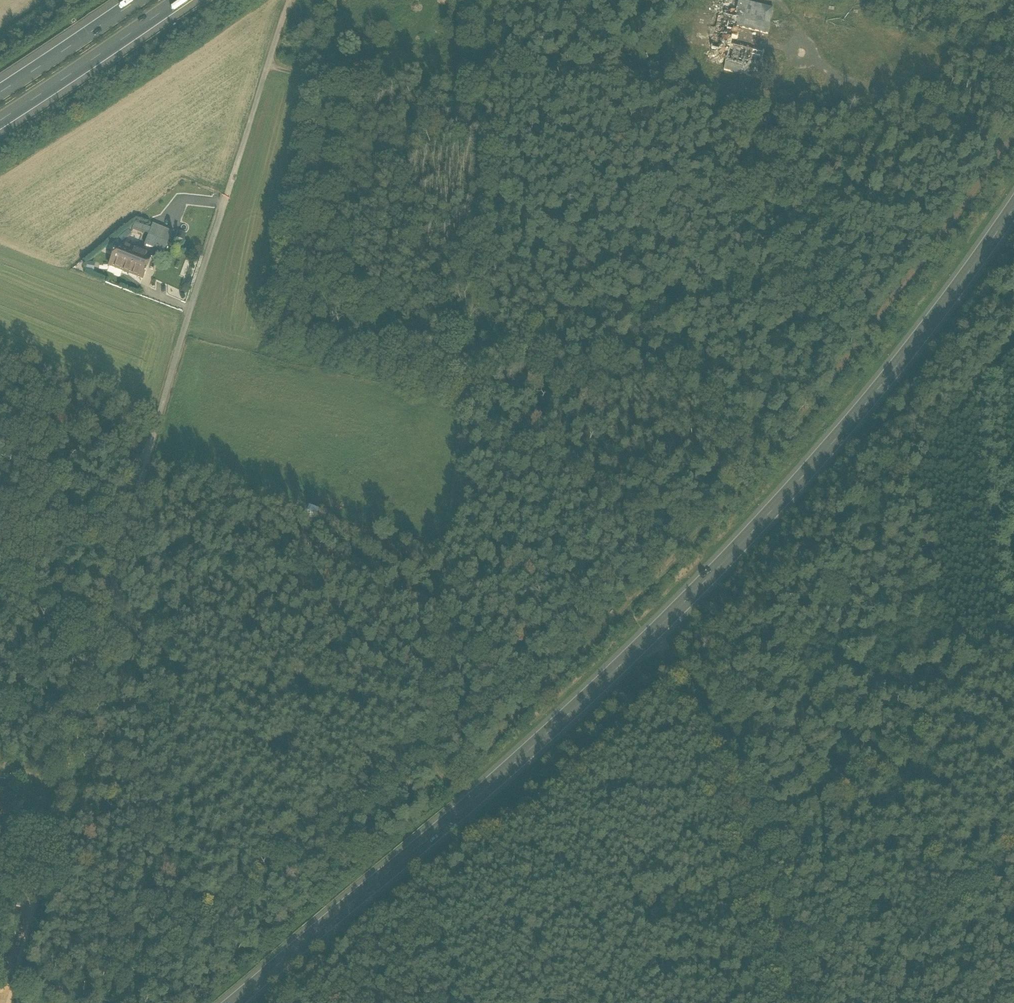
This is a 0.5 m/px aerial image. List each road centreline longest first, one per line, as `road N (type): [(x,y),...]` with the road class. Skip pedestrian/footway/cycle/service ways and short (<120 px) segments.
road 1 (track): [(1007,148),(790,431),(632,605),(451,783),(439,780),(432,750),(501,0)]
road 2 (primary): [(236,1002),(475,797),(691,594),(838,436),(1013,205)]
road 3 (unclassified): [(290,0),(181,340),(9,1002)]
road 4 (track): [(629,608),(732,738),(801,1002)]
road 5 (track): [(490,111),(268,71)]
road 6 (motorway): [(0,125),(186,0)]
road 7 (motorway): [(145,0),(0,98)]
road 8 (track): [(122,553),(0,553)]

